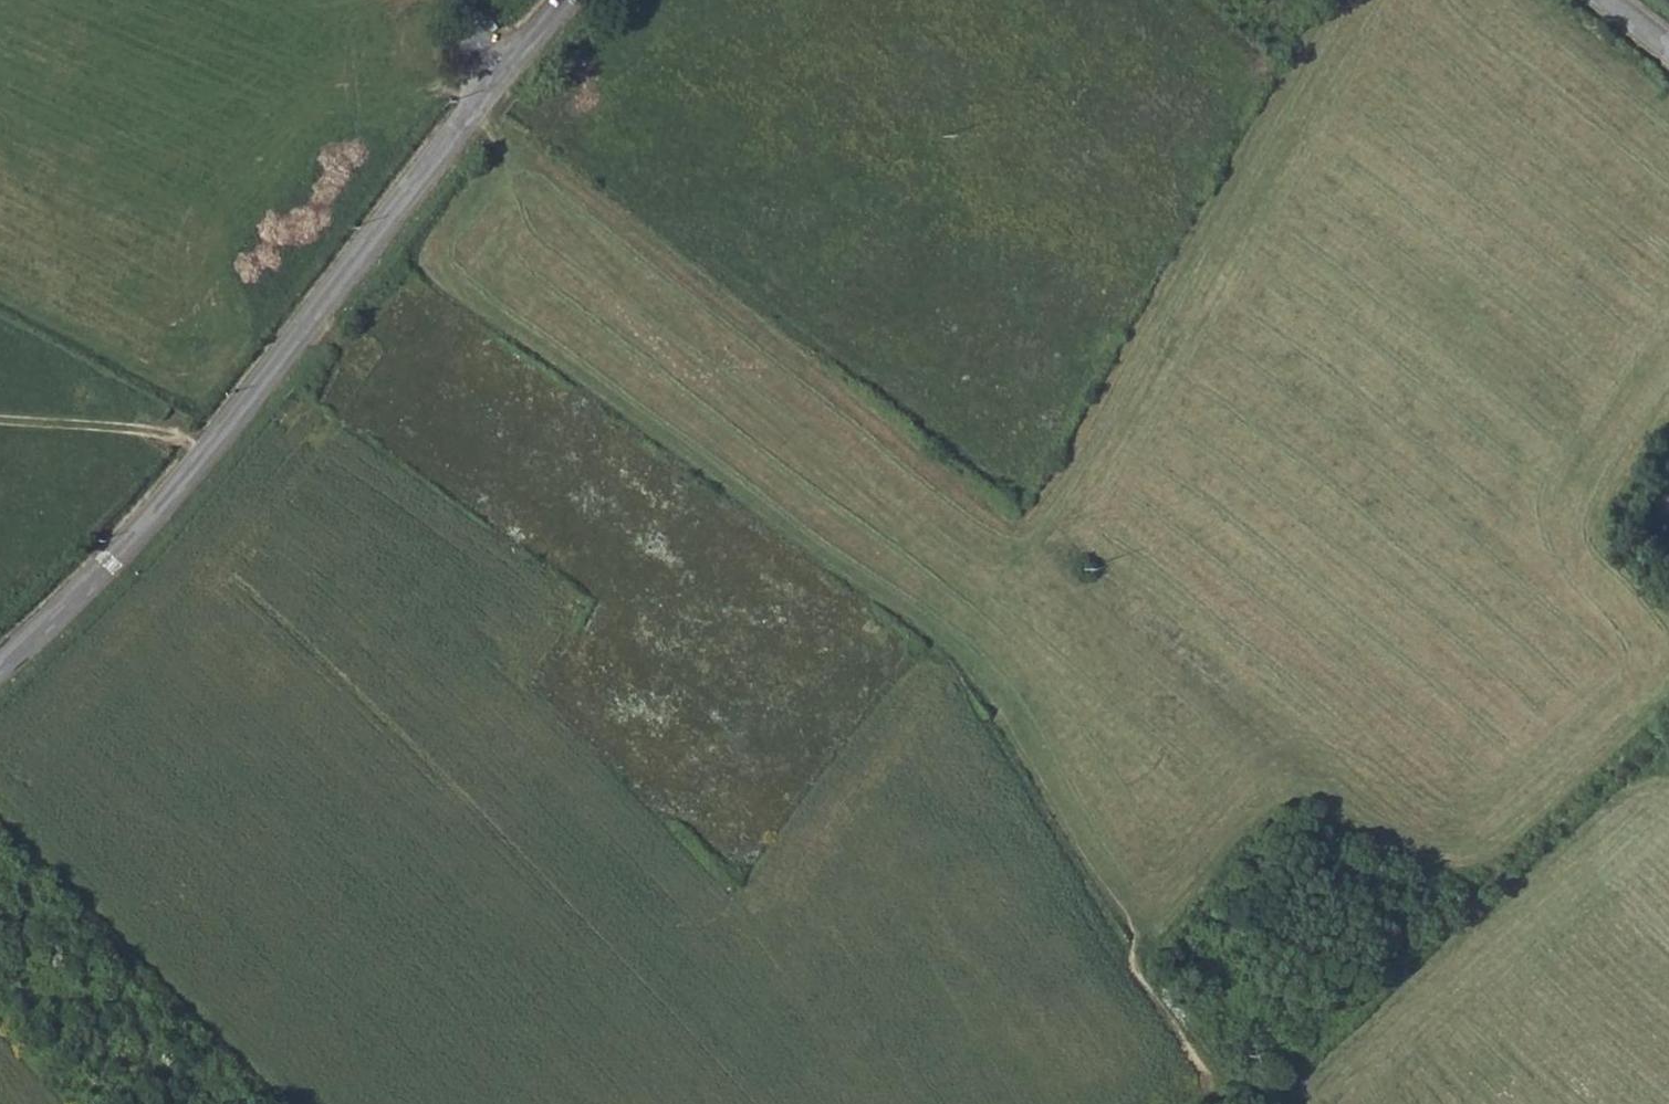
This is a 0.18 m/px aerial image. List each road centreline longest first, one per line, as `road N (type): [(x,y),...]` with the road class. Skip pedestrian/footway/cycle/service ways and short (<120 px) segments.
road 1 (tertiary): [(566,0),(209,454),(0,666)]
road 2 (track): [(209,454),(174,430),(0,419)]

